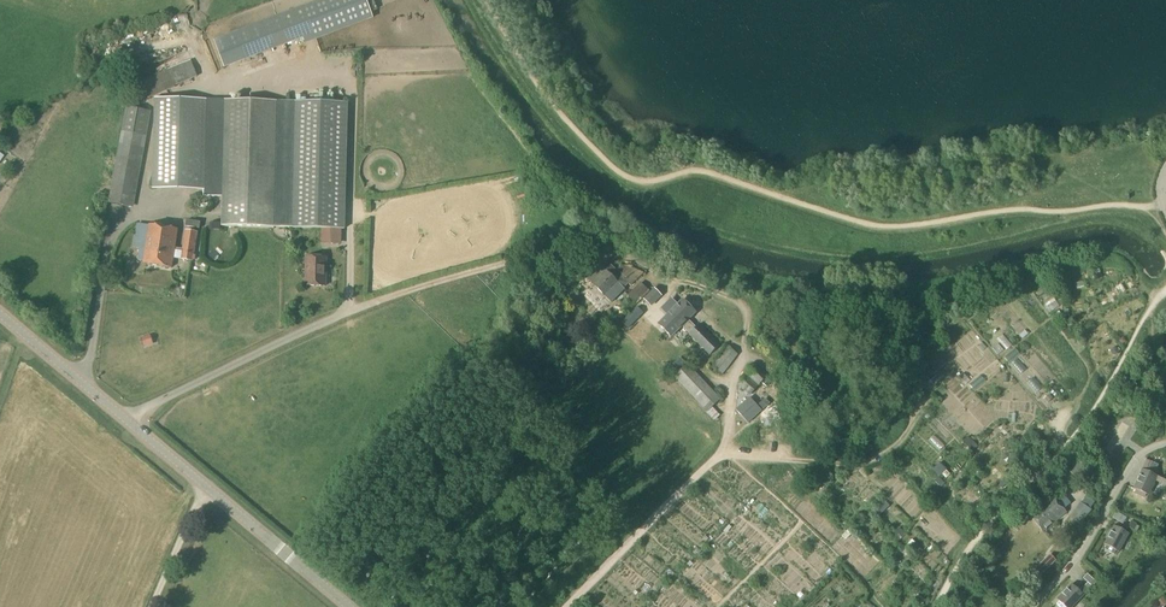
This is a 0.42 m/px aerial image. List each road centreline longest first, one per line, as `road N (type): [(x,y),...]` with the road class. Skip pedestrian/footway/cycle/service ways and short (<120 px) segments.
road 1 (tertiary): [(346,606),(0,316)]
road 2 (track): [(723,453),(871,463),(890,451),(917,406)]
road 3 (residential): [(1031,606),(1074,566),(1138,455),(1165,443)]

